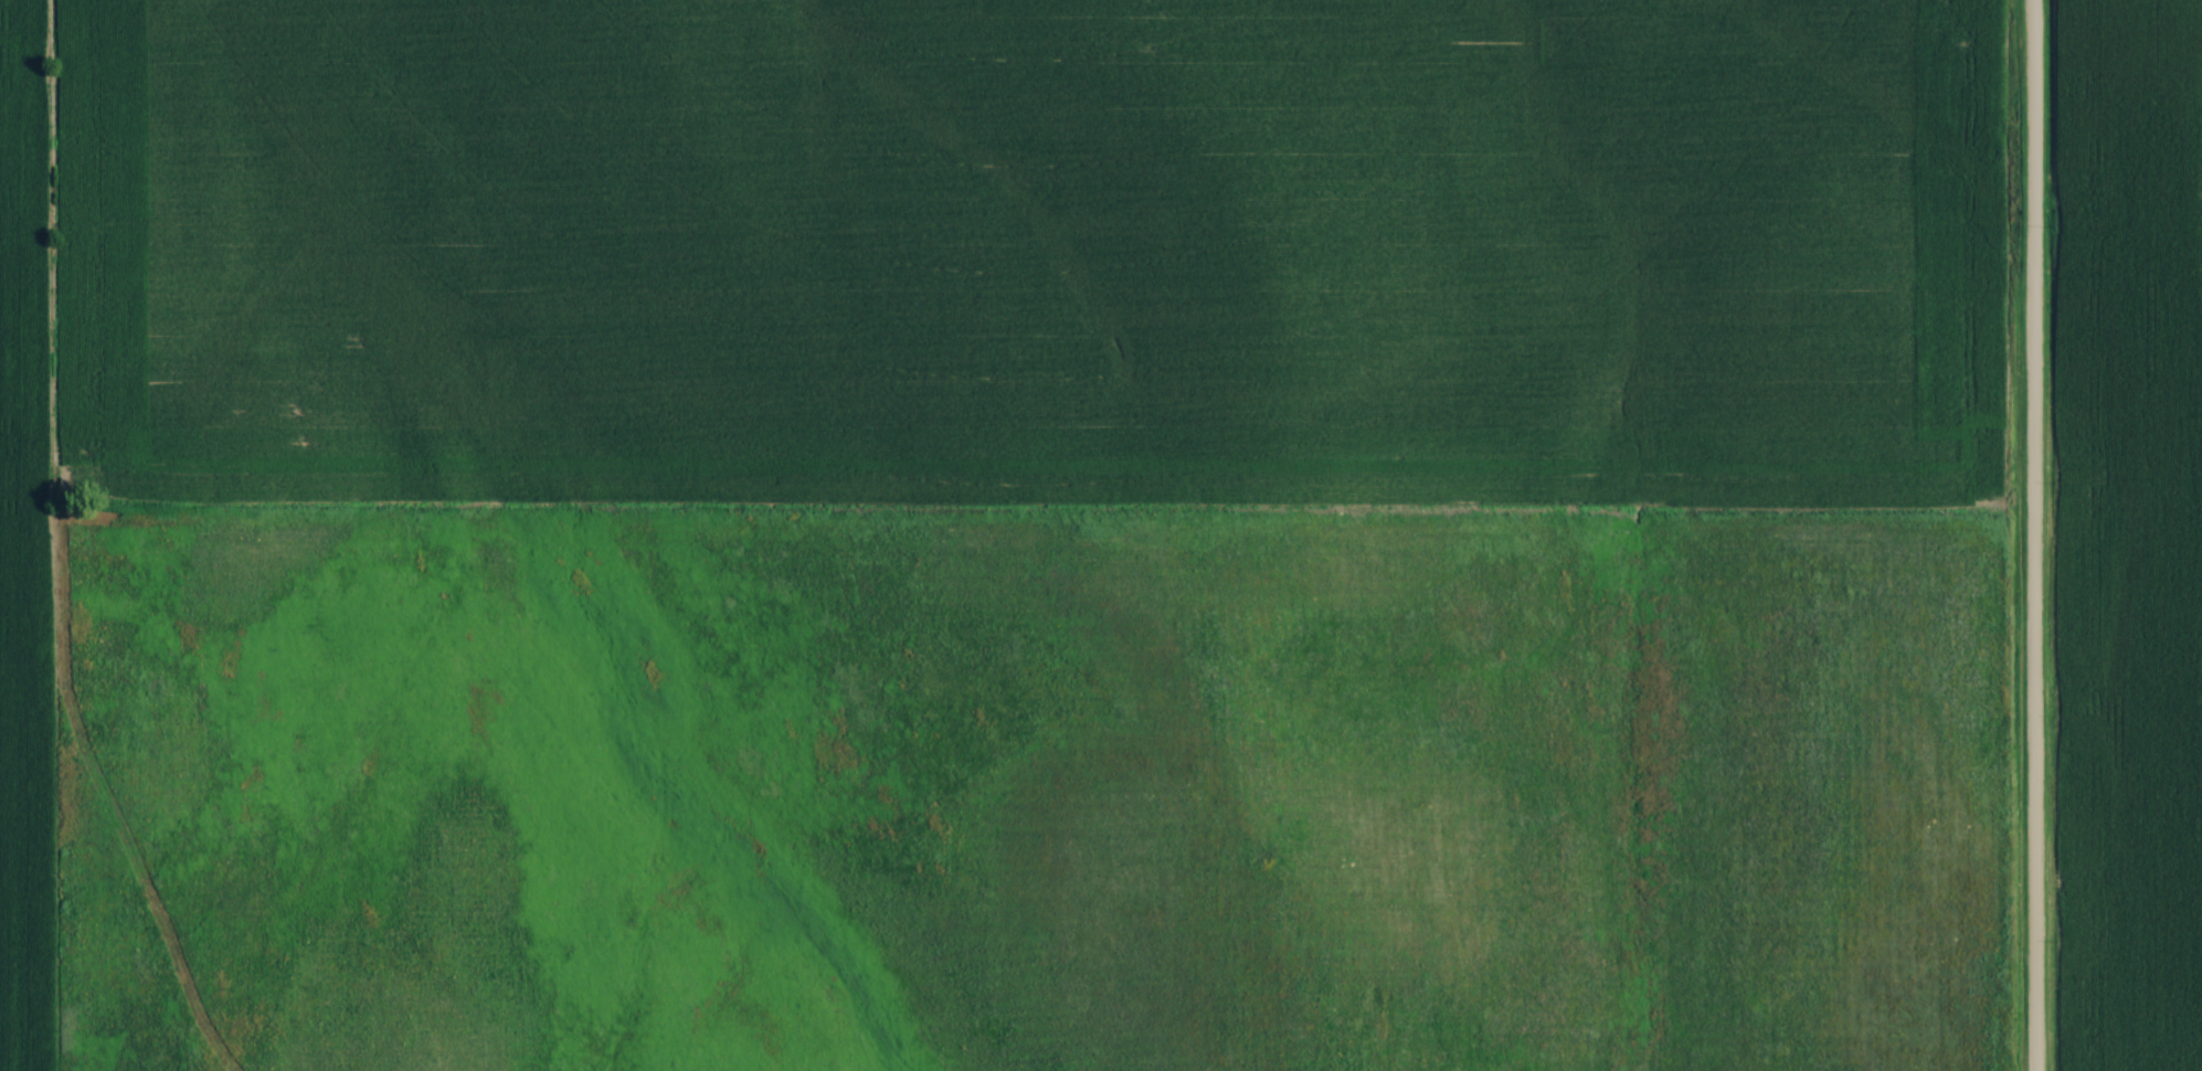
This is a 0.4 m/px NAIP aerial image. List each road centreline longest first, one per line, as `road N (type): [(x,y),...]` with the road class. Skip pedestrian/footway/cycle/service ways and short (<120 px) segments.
road 1 (residential): [(2034,1070),(2031,0)]

